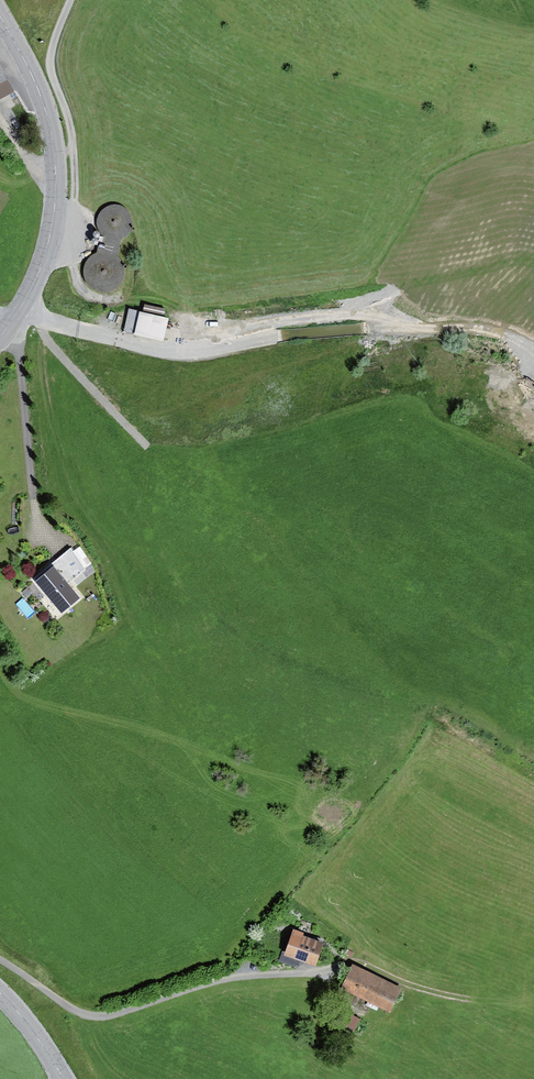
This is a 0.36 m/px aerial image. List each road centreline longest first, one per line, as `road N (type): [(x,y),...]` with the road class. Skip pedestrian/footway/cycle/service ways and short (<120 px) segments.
road 1 (track): [(16,315),(169,351),(234,346),(277,321),(374,316),(390,326),(532,325)]
road 2 (track): [(0,960),(74,1009),(103,1016),(210,982),(328,971),(340,958),(335,948)]
road 3 (secondary): [(0,17),(44,104),(56,172),(45,254),(16,315)]
road 4 (track): [(72,0),(50,62),(71,133),(74,200),(70,233),(51,233)]
road 5 (residential): [(16,315),(35,516),(51,549)]

